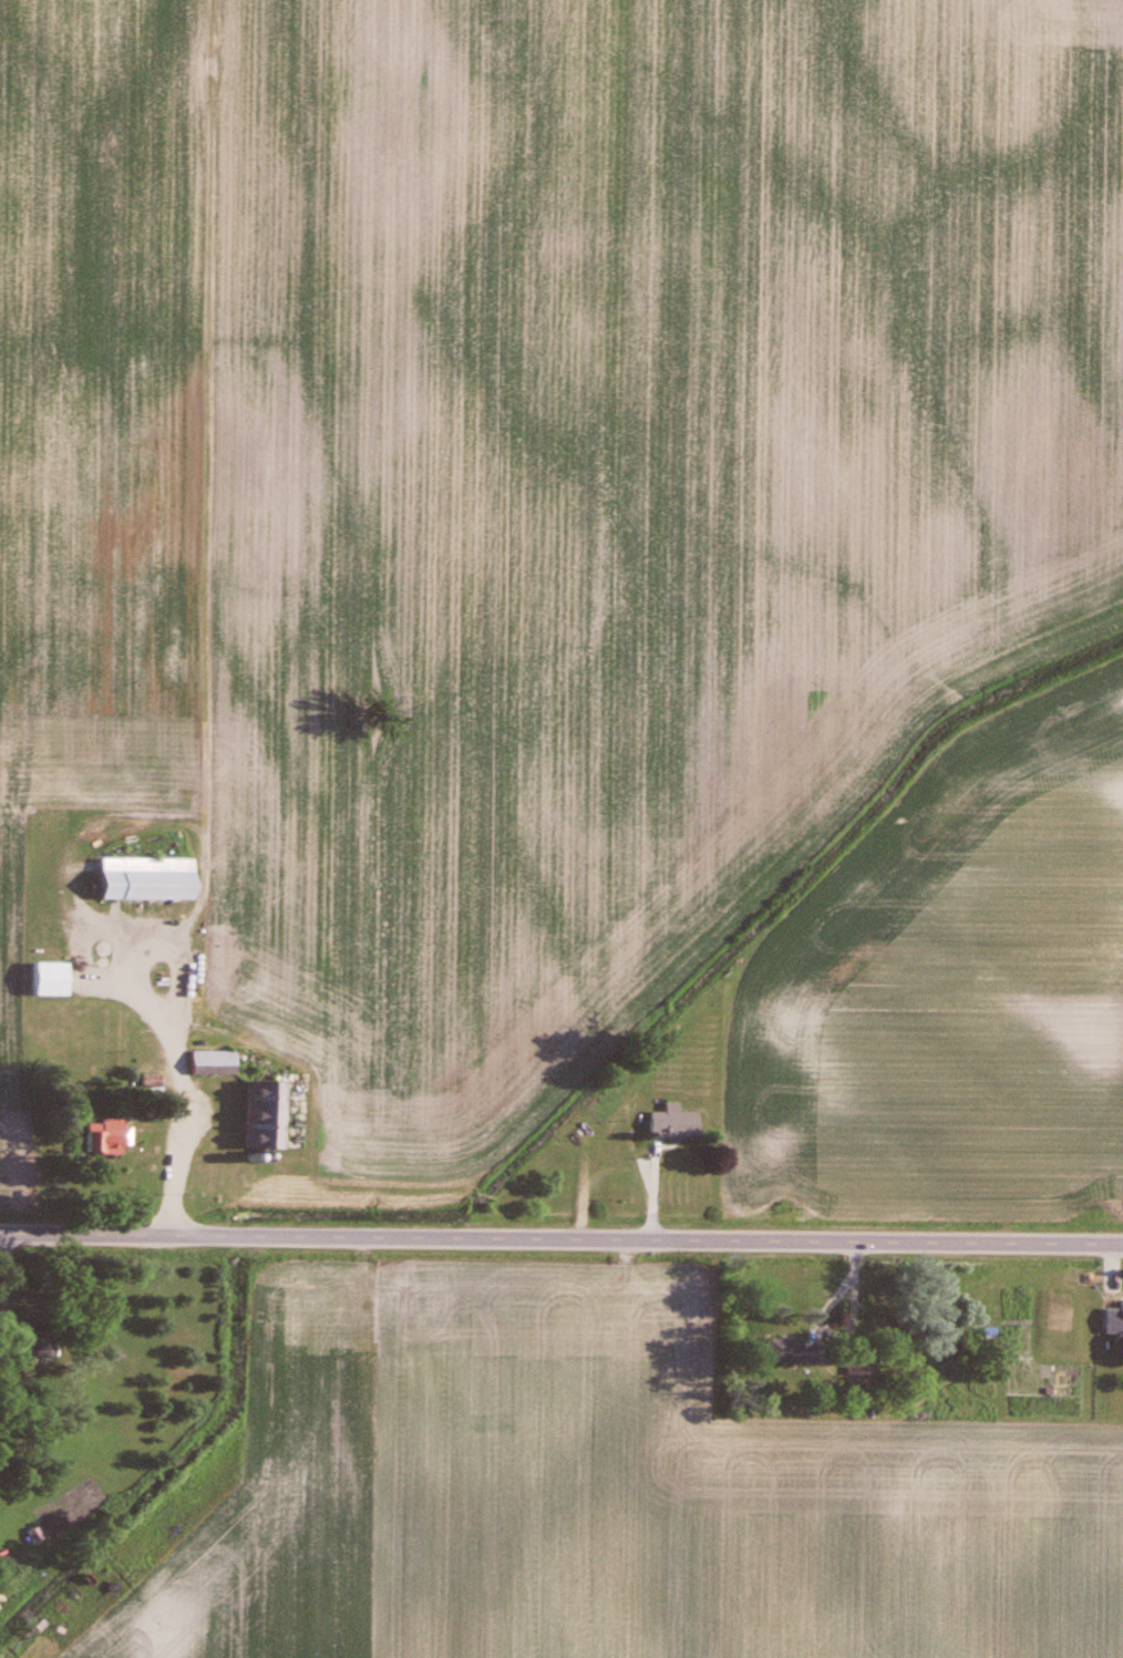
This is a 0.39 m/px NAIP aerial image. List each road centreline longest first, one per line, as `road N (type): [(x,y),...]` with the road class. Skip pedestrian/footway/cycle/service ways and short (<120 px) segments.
road 1 (tertiary): [(1122,1250),(0,1240)]

